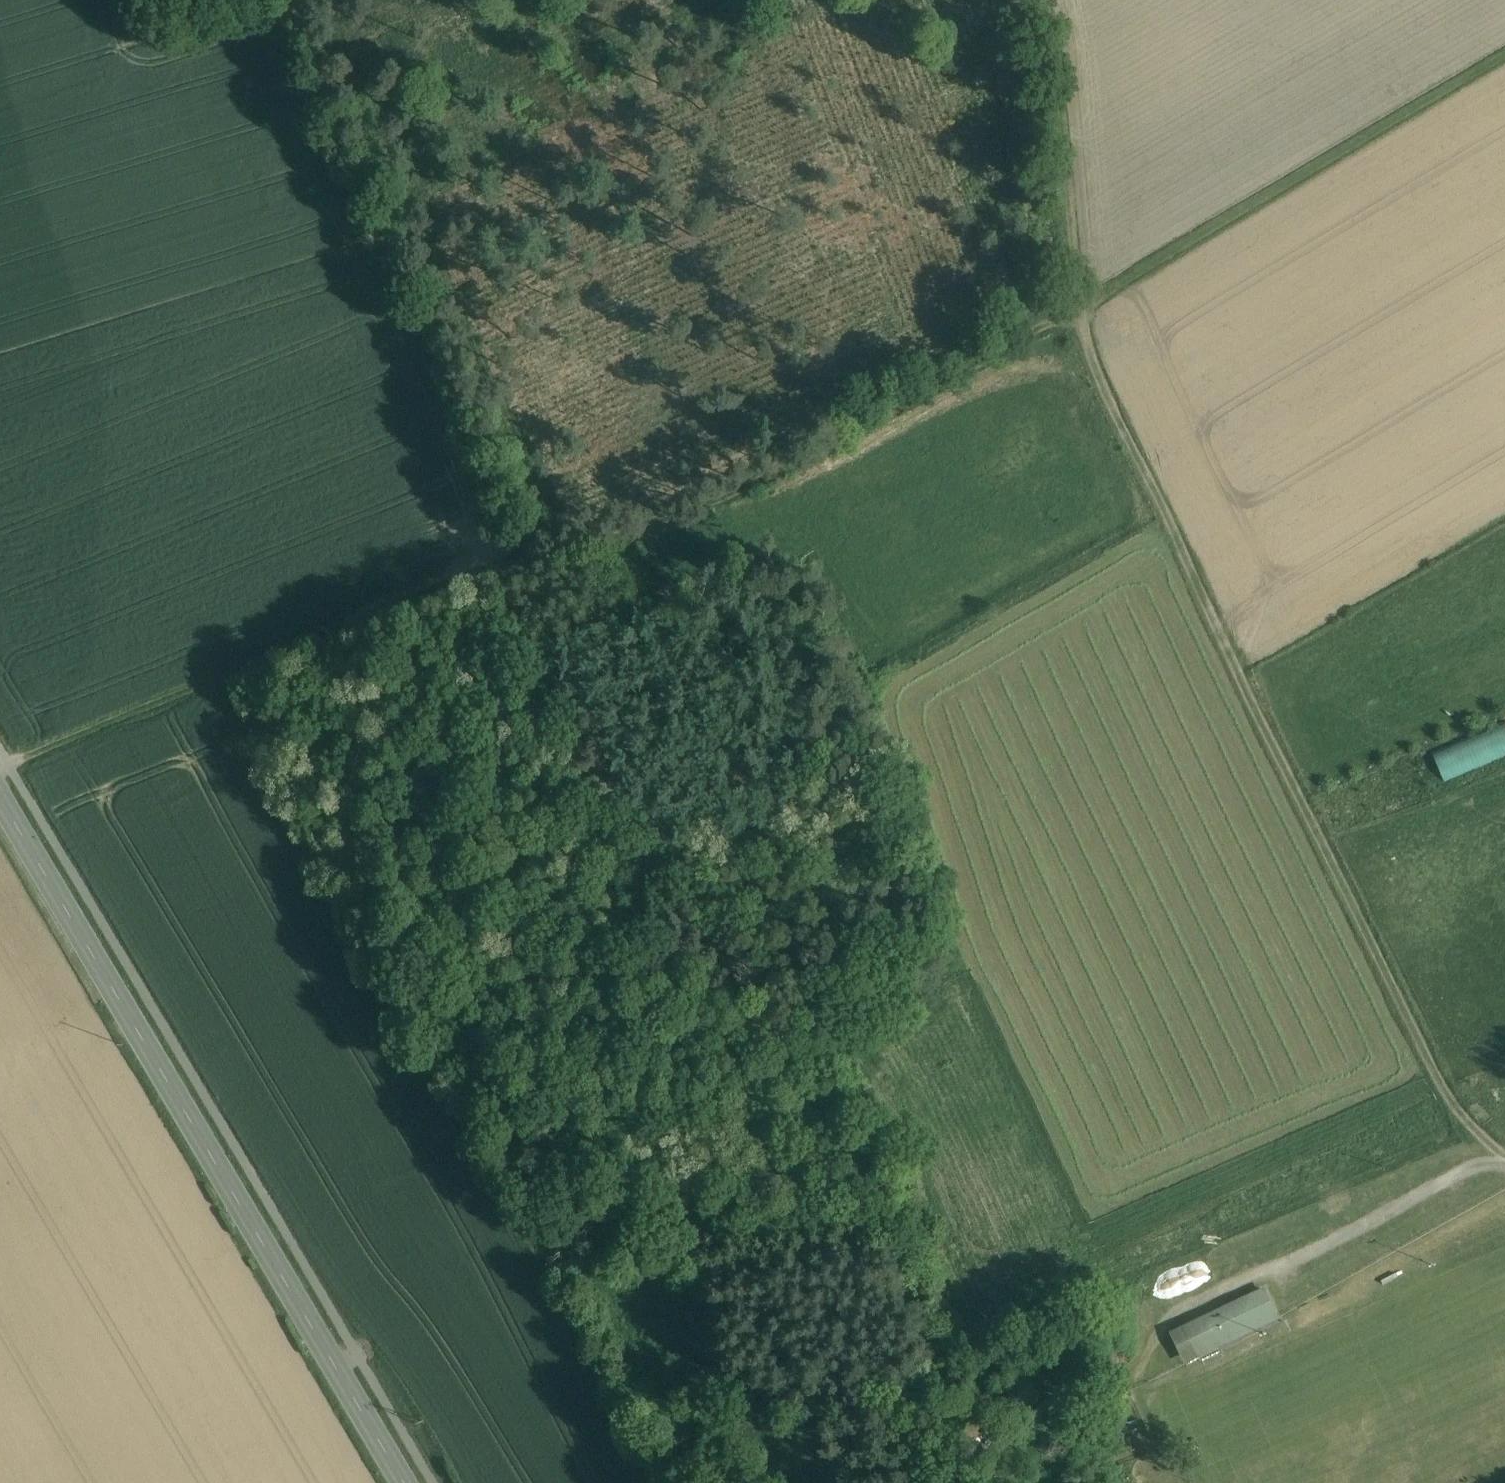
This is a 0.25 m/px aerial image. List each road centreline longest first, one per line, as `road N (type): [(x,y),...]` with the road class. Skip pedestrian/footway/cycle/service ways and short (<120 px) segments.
road 1 (track): [(1503,1157),(1458,1114),(1066,314),(1504,64)]
road 2 (track): [(1066,314),(784,475),(9,763)]
road 3 (secondary): [(0,798),(405,1482)]
road 4 (track): [(1133,1362),(1174,1315),(1504,1159)]

